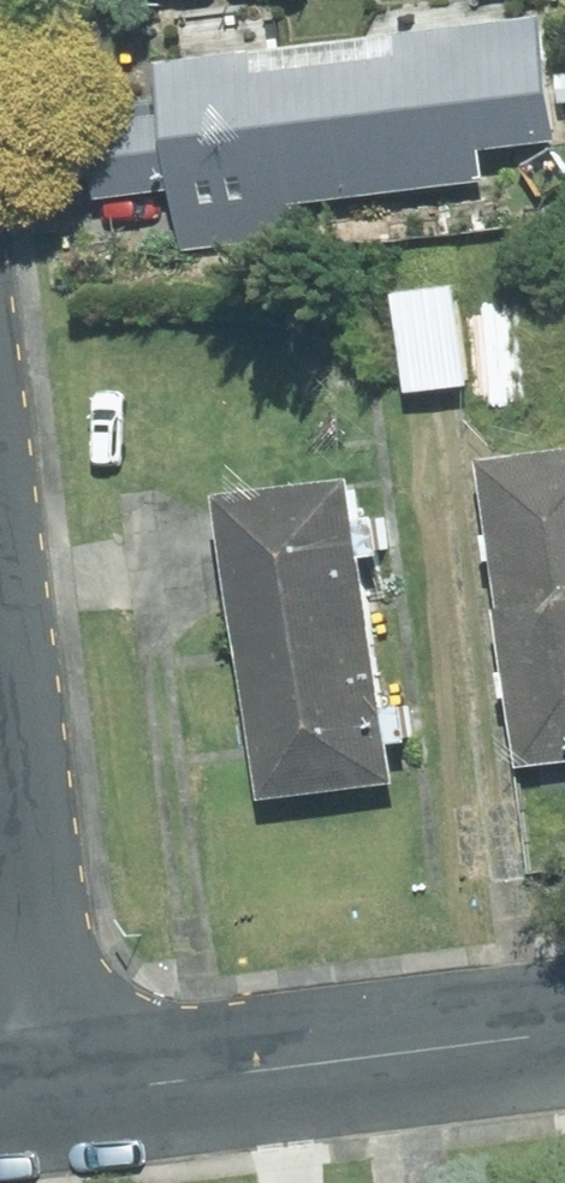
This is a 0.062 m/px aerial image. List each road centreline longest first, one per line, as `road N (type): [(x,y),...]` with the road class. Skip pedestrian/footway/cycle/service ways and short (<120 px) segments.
road 1 (tertiary): [(57,1093),(564,1031)]
road 2 (residential): [(0,622),(57,1093)]

